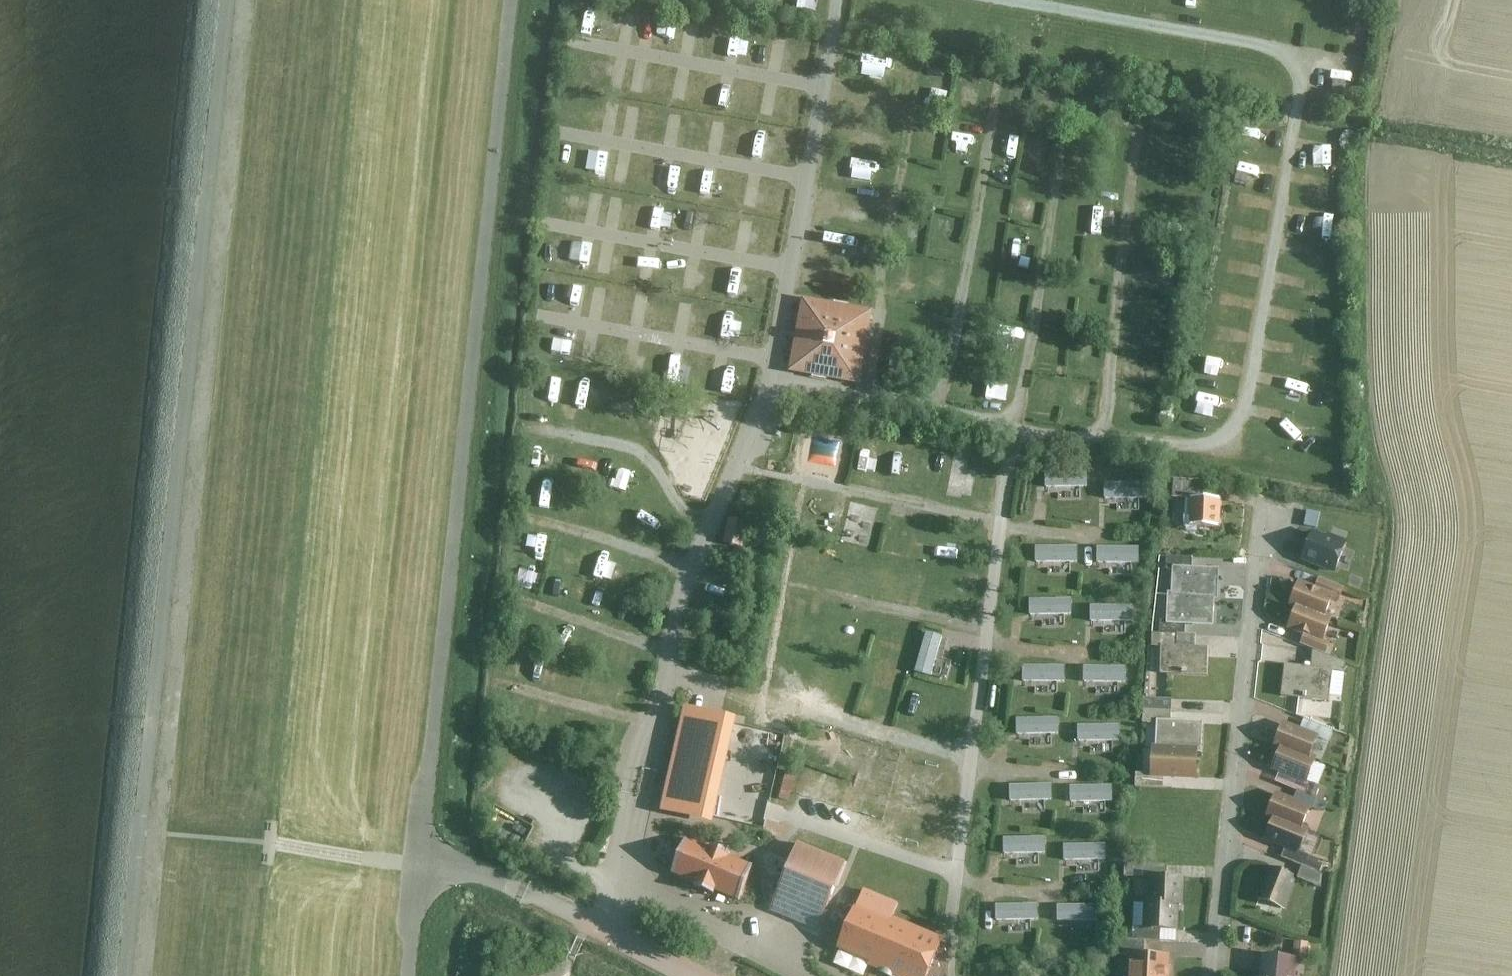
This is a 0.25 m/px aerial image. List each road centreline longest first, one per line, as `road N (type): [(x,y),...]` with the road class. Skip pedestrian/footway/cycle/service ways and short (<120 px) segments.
road 1 (track): [(237,0),(220,215),(127,975)]
road 2 (track): [(423,858),(517,0)]
road 3 (unclassified): [(1264,521),(1210,975)]
road 4 (unclassified): [(705,975),(492,868),(423,858)]

